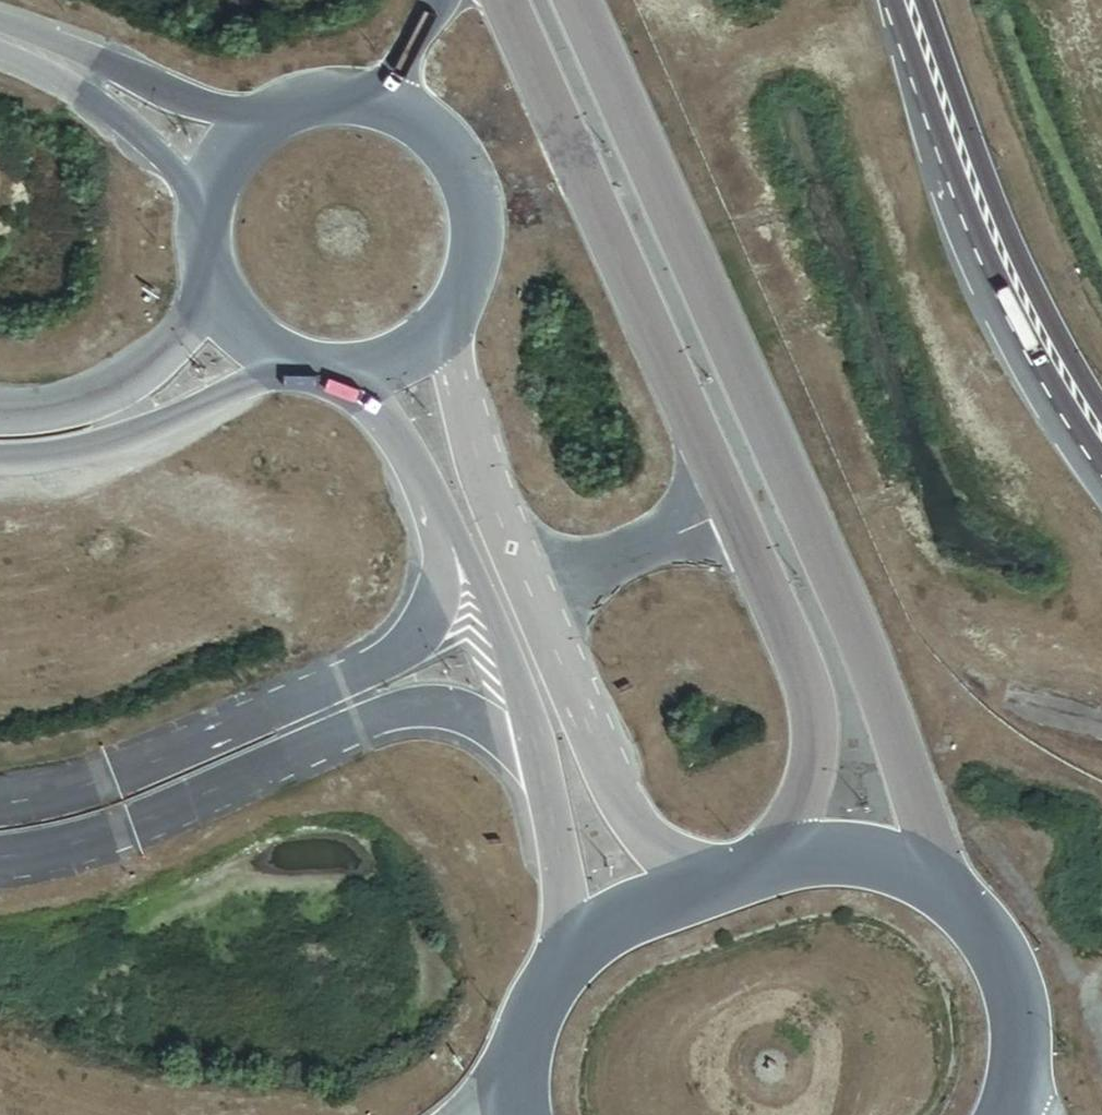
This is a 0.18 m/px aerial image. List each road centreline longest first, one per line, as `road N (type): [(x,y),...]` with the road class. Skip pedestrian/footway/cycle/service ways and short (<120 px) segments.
road 1 (unclassified): [(952,891),(855,626),(576,0)]
road 2 (unclassified): [(503,0),(809,687),(810,777),(769,861)]
road 3 (unclassified): [(699,893),(634,818),(610,776),(496,511),(467,431),(452,315)]
road 4 (unclassified): [(0,856),(145,819),(395,711),(453,709),(534,741)]
road 5 (unclassified): [(463,546),(437,636),(156,760),(0,803)]
road 6 (tertiary): [(910,0),(971,172),(1038,321),(1101,433)]
road 7 (unclassified): [(0,451),(163,426),(301,364)]
road 8 (unclassified): [(206,241),(193,314),(175,347),(118,385),(30,413),(0,410)]
road 9 (unclassified): [(452,315),(466,292),(480,231),(464,169),(417,118),(358,97)]
road 10 (unclassified): [(37,44),(187,177),(207,219)]
road 11 (unclassified): [(271,117),(244,118),(37,44)]
road 12 (unclassified): [(1006,1114),(1020,1054),(1015,996),(994,942),(952,891)]
road 13 (unclassified): [(317,366),(354,383),(392,428),(463,546)]
road 14 (unclassified): [(534,741),(555,838),(567,959)]
road 15 (unclassified): [(463,546),(534,741)]
road 16 (unclassified): [(952,891),(912,866),(859,853),(769,861)]
road 17 (unclassified): [(206,241),(229,308),(264,344),(301,364)]
road 18 (unclassified): [(317,366),(386,362),(419,346),(452,315)]
road 19 (unclassified): [(699,893),(612,924),(567,959)]
road 20 (unclassified): [(435,0),(405,66),(358,97)]
road 21 (unclassified): [(567,959),(538,1000),(520,1075)]
road 22 (unclassified): [(271,117),(222,169),(207,219)]

